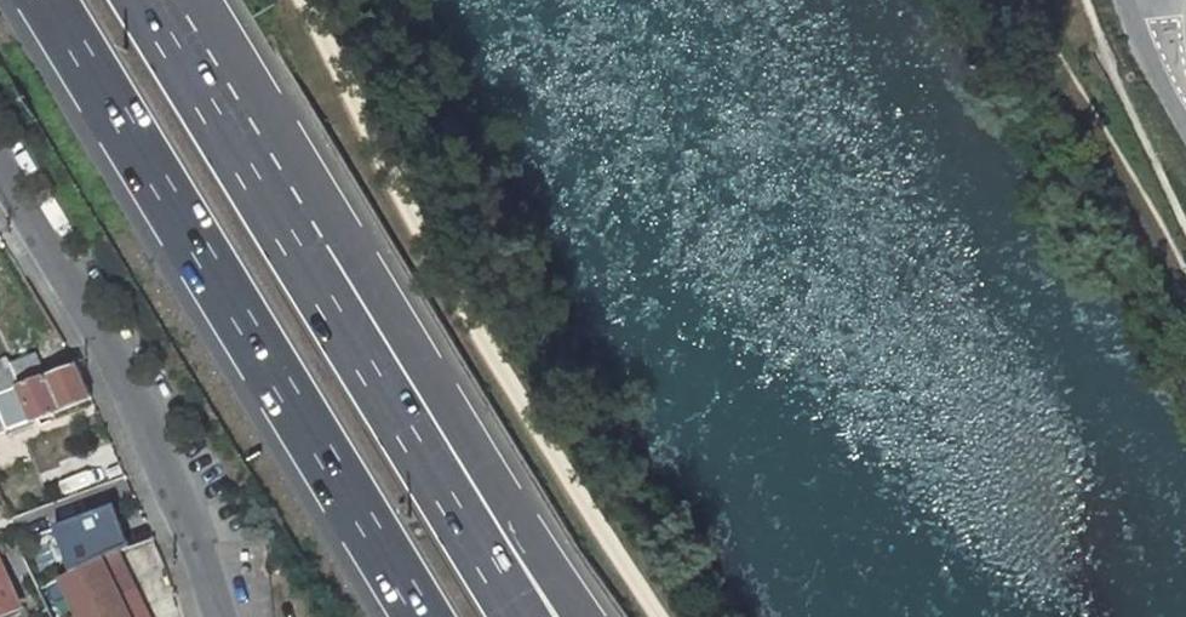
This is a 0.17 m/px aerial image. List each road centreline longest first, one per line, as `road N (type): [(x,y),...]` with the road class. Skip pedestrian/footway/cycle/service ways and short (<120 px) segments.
road 1 (trunk): [(57,0),(431,616)]
road 2 (unclassified): [(219,616),(211,561),(0,189)]
road 3 (trunk): [(584,616),(431,377),(296,253)]
road 4 (trunk): [(520,616),(296,253)]
road 5 (trunk): [(296,253),(142,0)]

